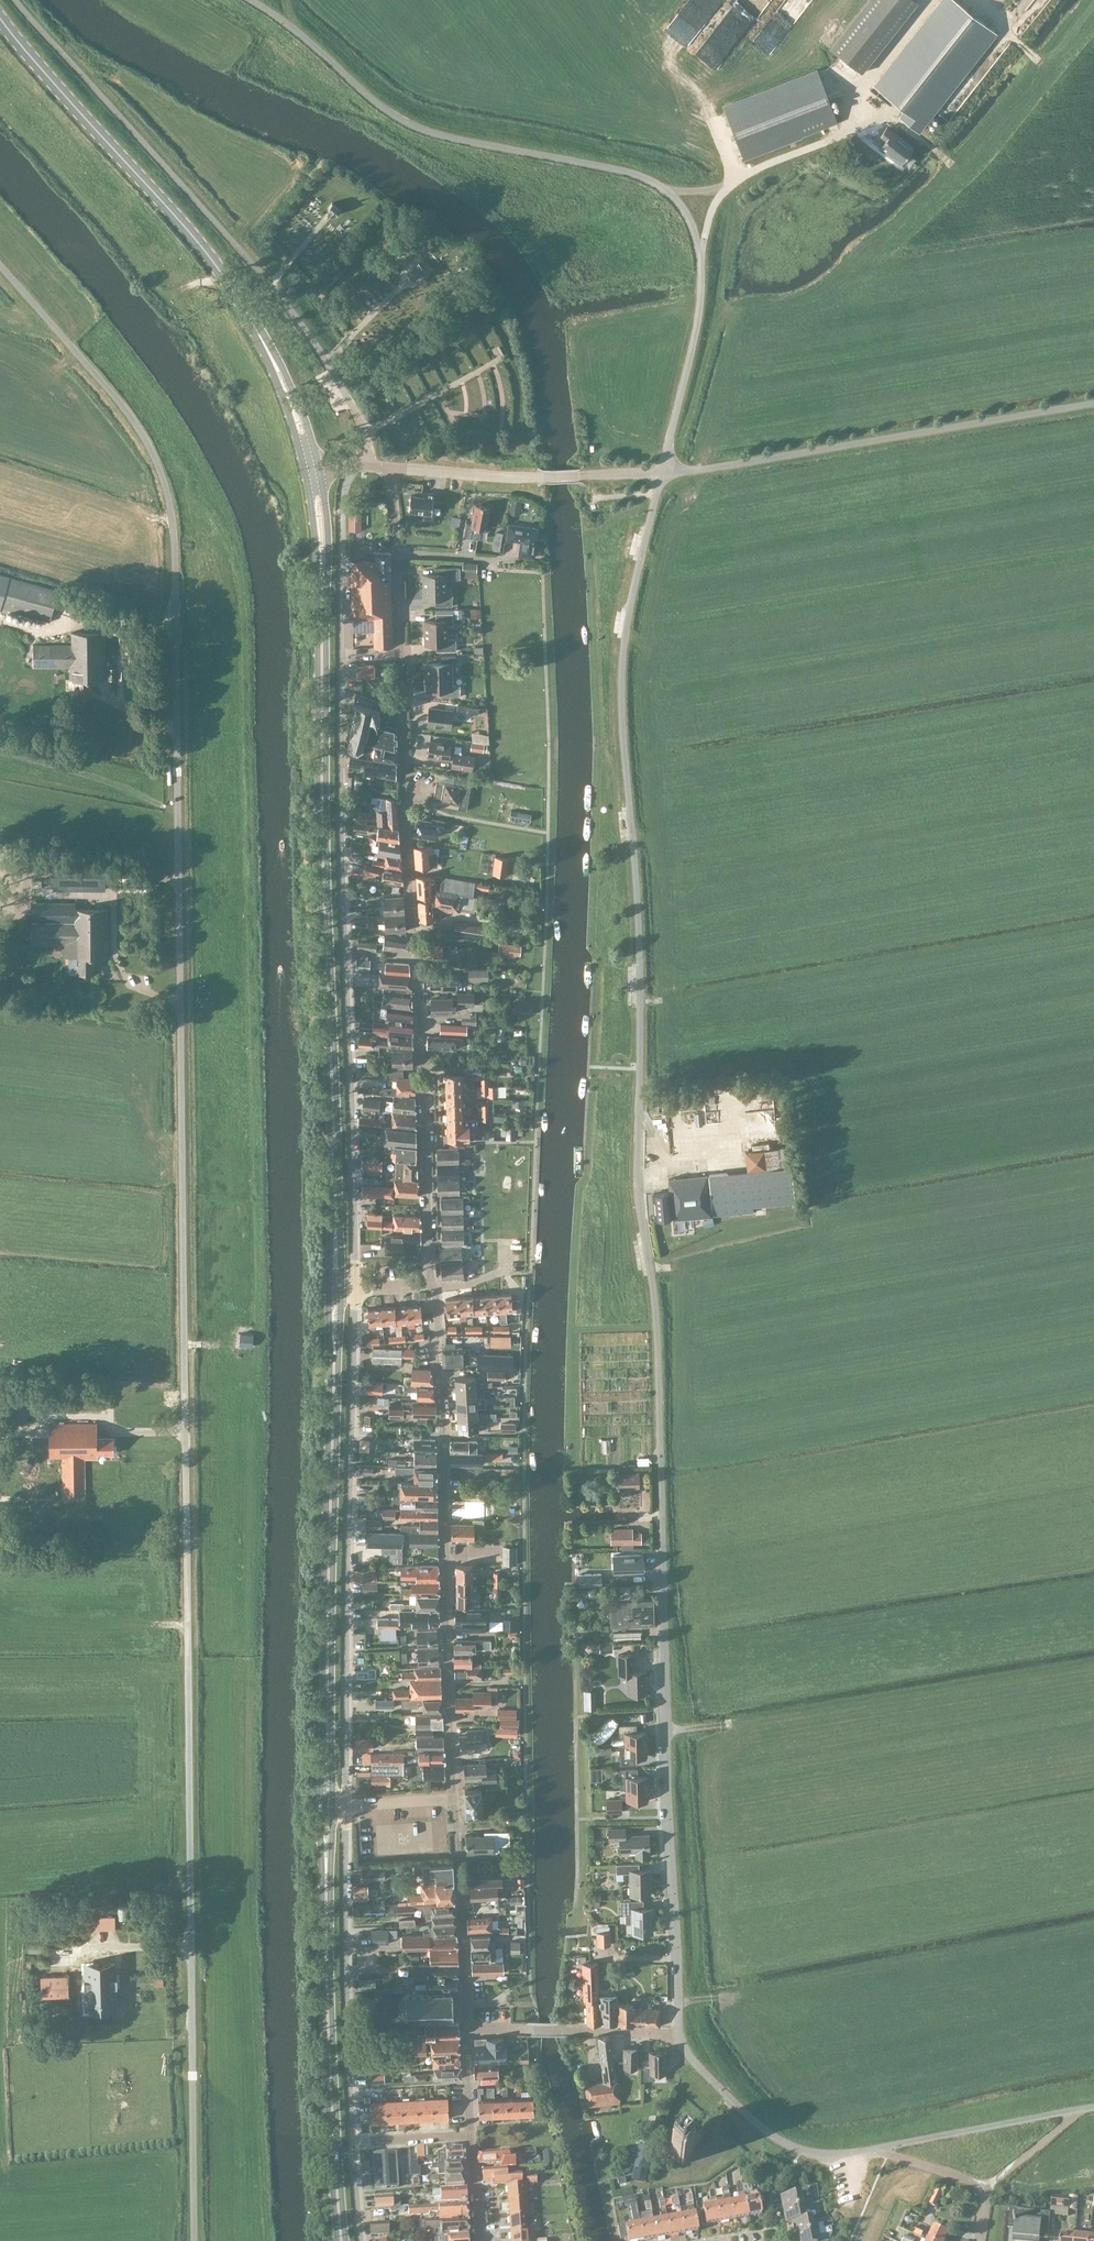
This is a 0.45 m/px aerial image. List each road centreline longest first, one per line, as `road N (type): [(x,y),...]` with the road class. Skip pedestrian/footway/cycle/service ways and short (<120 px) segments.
road 1 (unclassified): [(194,2240),(172,537),(161,473),(131,416),(0,265)]
road 2 (unclassified): [(679,2035),(658,1347),(638,1183),(638,925),(621,700),(628,618),(661,472)]
road 3 (residential): [(354,1288),(340,793),(341,501),(351,466)]
road 4 (unclassified): [(661,472),(702,283),(693,229),(675,200),(624,172),(402,122),(249,0)]
road 5 (residential): [(433,1288),(396,554)]
road 6 (primary): [(335,1229),(322,584)]
road 7 (unclassified): [(362,466),(364,433),(284,303),(14,0)]
road 8 (residential): [(345,1807),(354,1288)]
road 9 (residential): [(454,1799),(433,1288)]
road 10 (unclassified): [(1093,403),(661,472)]
road 11 (primary): [(326,1752),(334,1348)]
road 12 (primary): [(250,319),(205,251),(0,18)]
road 13 (primary): [(341,2240),(326,1879)]
road 14 (residential): [(352,2142),(345,1807)]
road 15 (unclassified): [(879,2149),(830,2156),(779,2141),(692,2061),(679,2035)]
road 16 (residential): [(465,2030),(454,1799)]
road 17 (residential): [(679,2035),(465,2030)]
road 18 (unclassified): [(879,2149),(1072,2112)]
road 19 (primary): [(318,467),(281,365),(250,319)]
road 20 (primary): [(250,319),(304,470)]
road 21 (unclassified): [(542,477),(391,468)]
road 22 (primary): [(322,584),(328,539),(318,467)]

